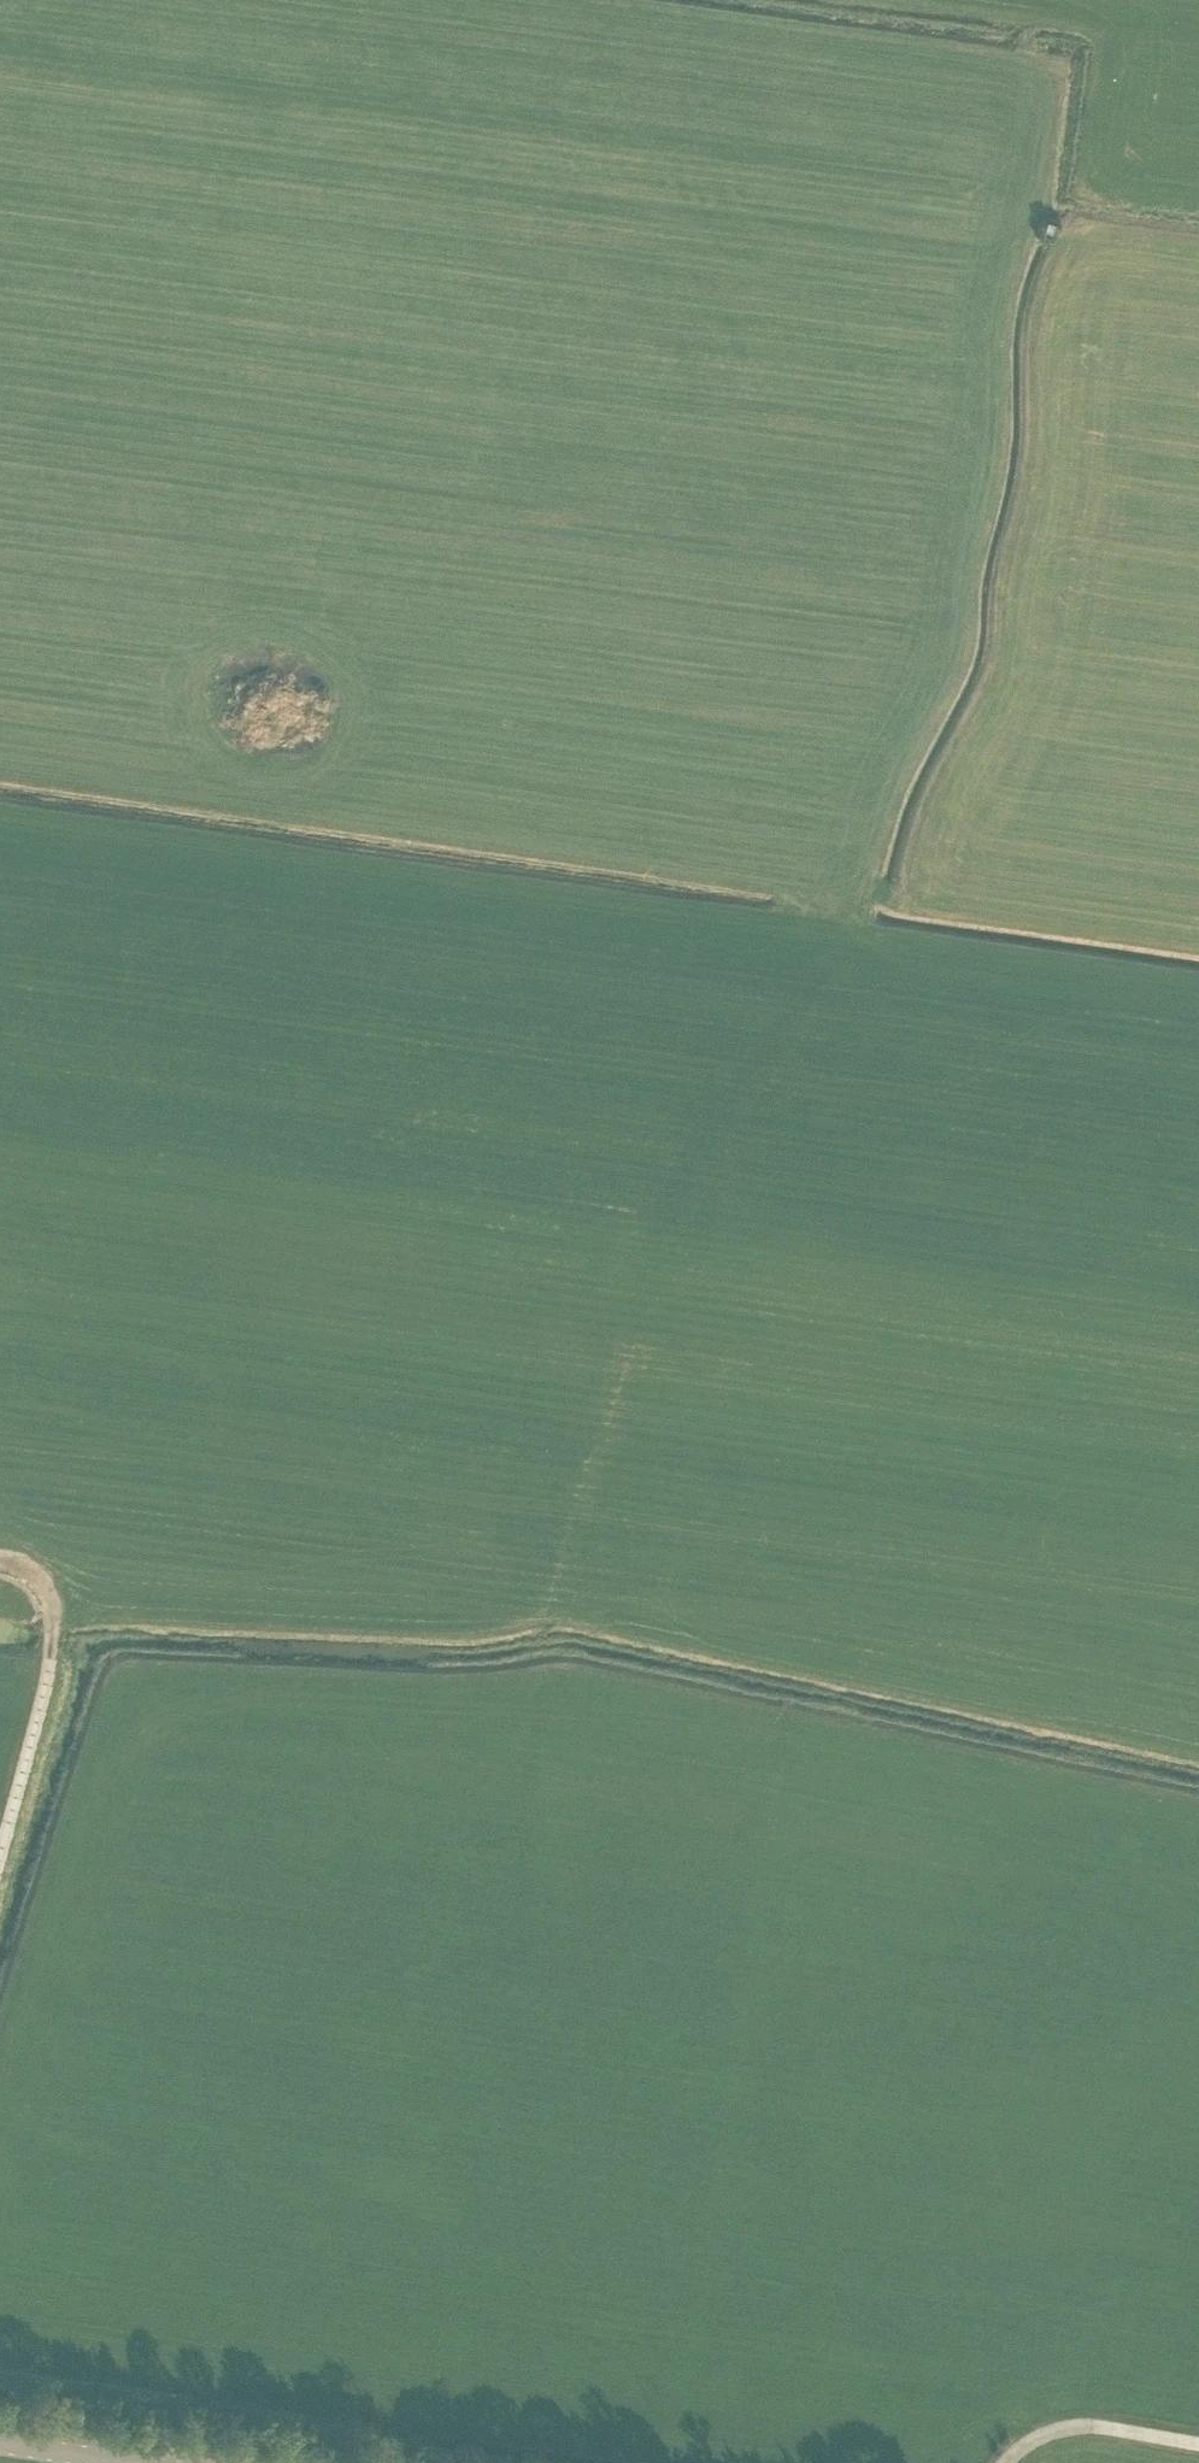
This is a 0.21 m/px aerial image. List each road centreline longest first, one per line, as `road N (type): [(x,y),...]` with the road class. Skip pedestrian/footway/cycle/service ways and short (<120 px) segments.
road 1 (tertiary): [(132,2462),(0,2442)]

